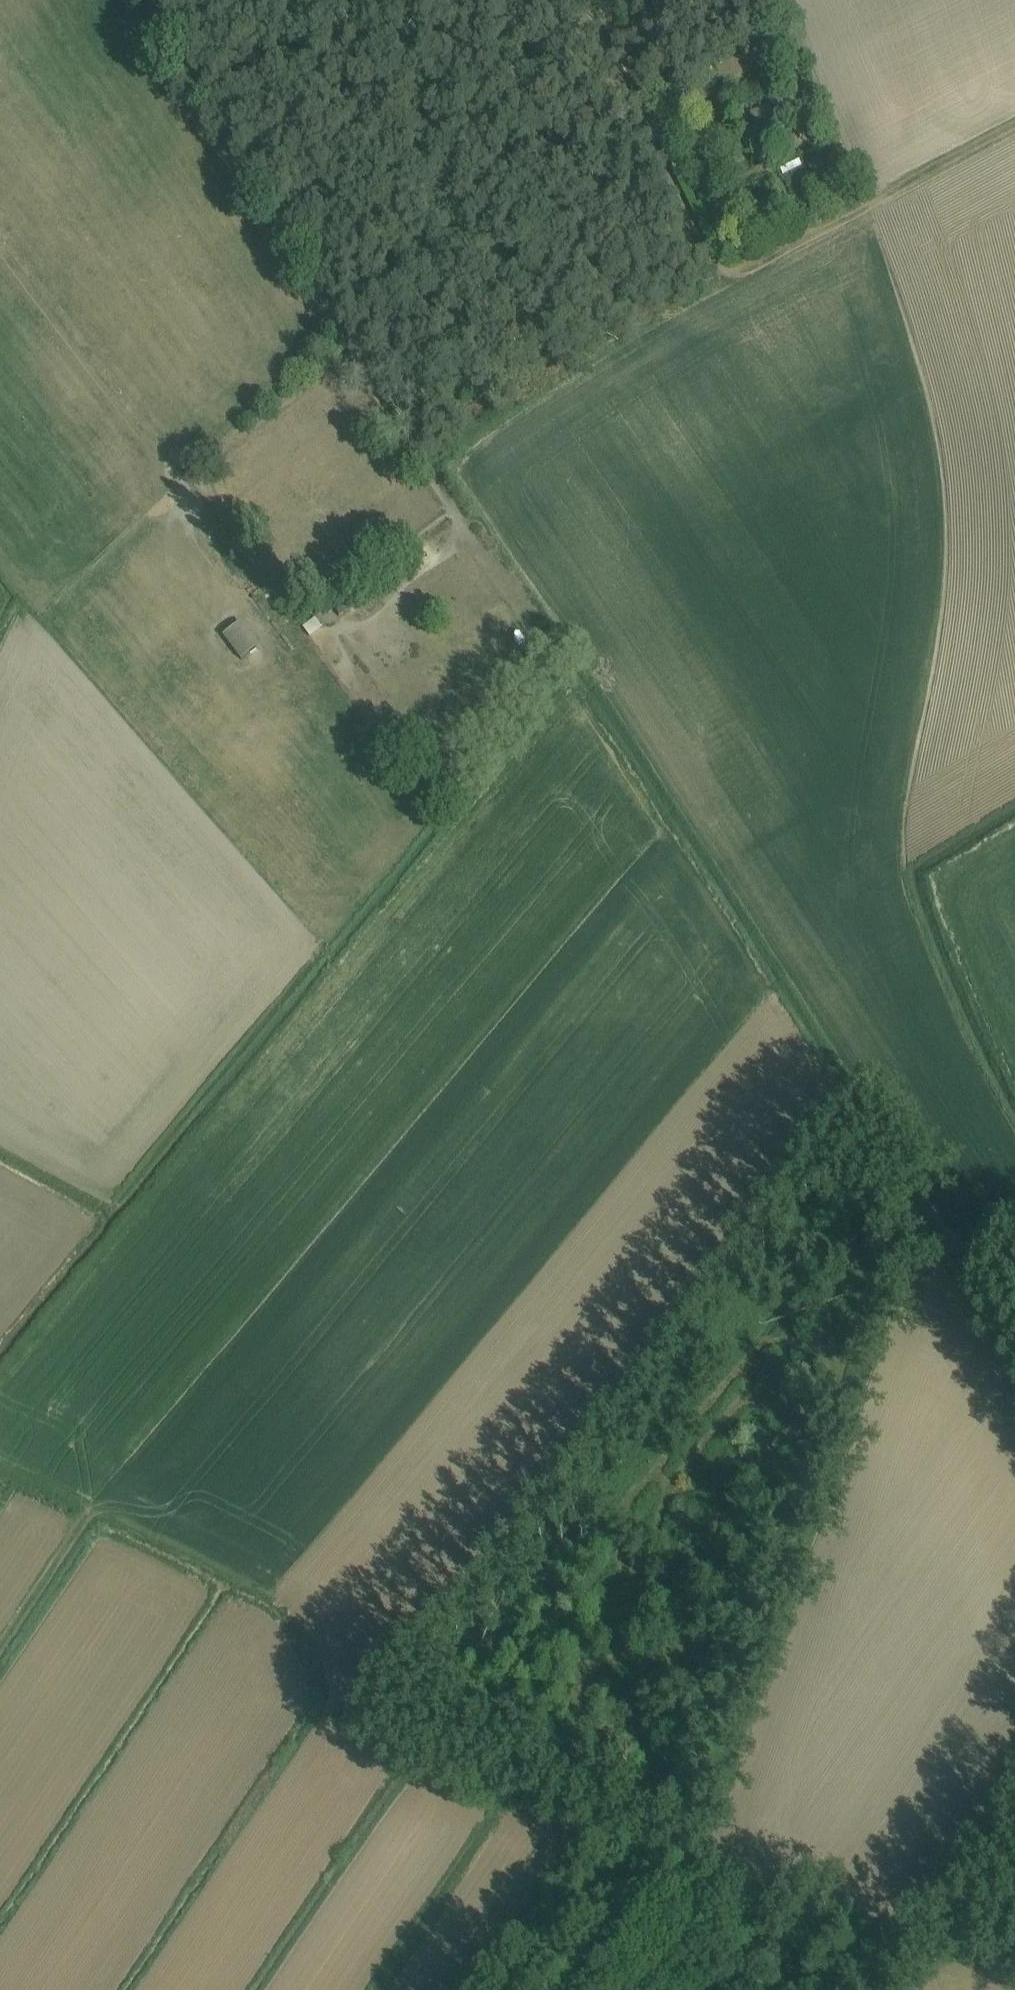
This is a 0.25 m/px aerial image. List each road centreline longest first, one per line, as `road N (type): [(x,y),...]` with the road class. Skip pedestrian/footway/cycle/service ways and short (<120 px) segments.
road 1 (track): [(583,0),(724,292),(872,199),(1014,136)]

